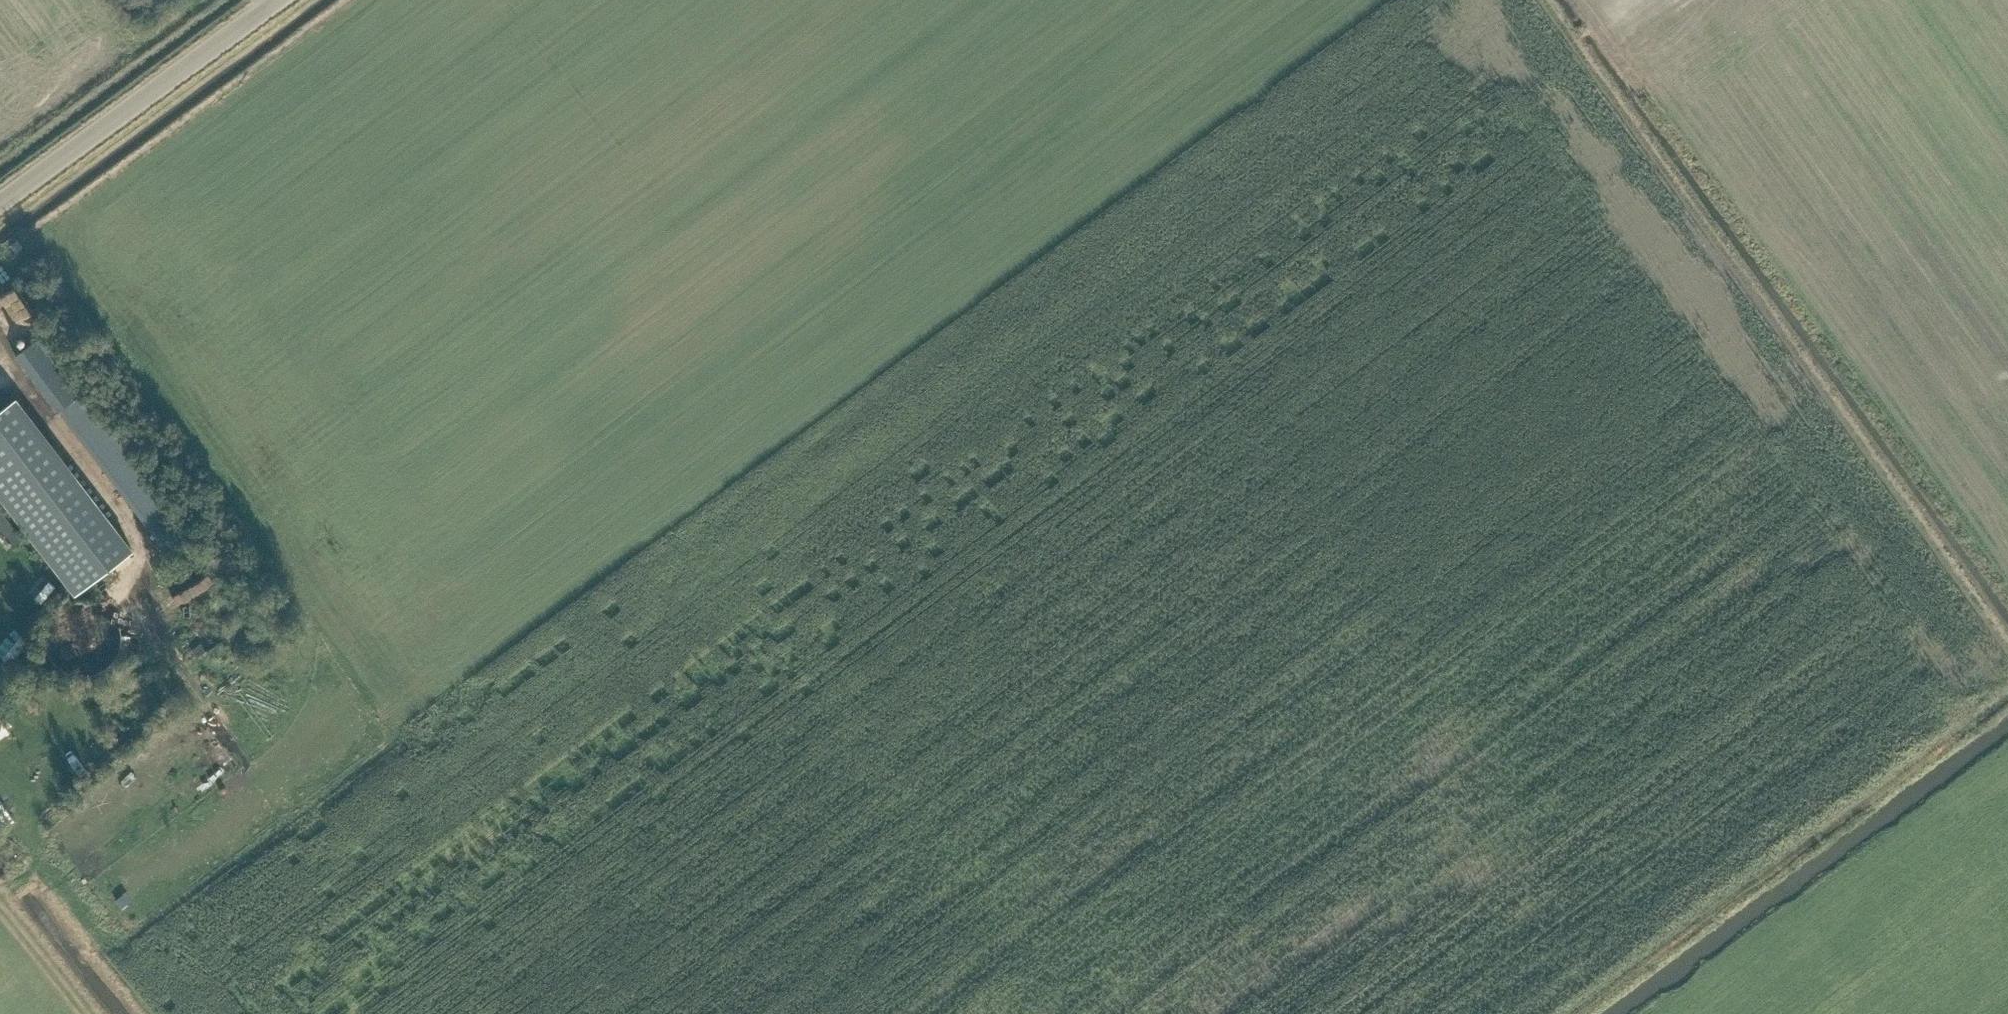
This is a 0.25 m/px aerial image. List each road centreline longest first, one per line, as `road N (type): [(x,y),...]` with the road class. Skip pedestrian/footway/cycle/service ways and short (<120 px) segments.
road 1 (unclassified): [(0,211),(290,0)]

